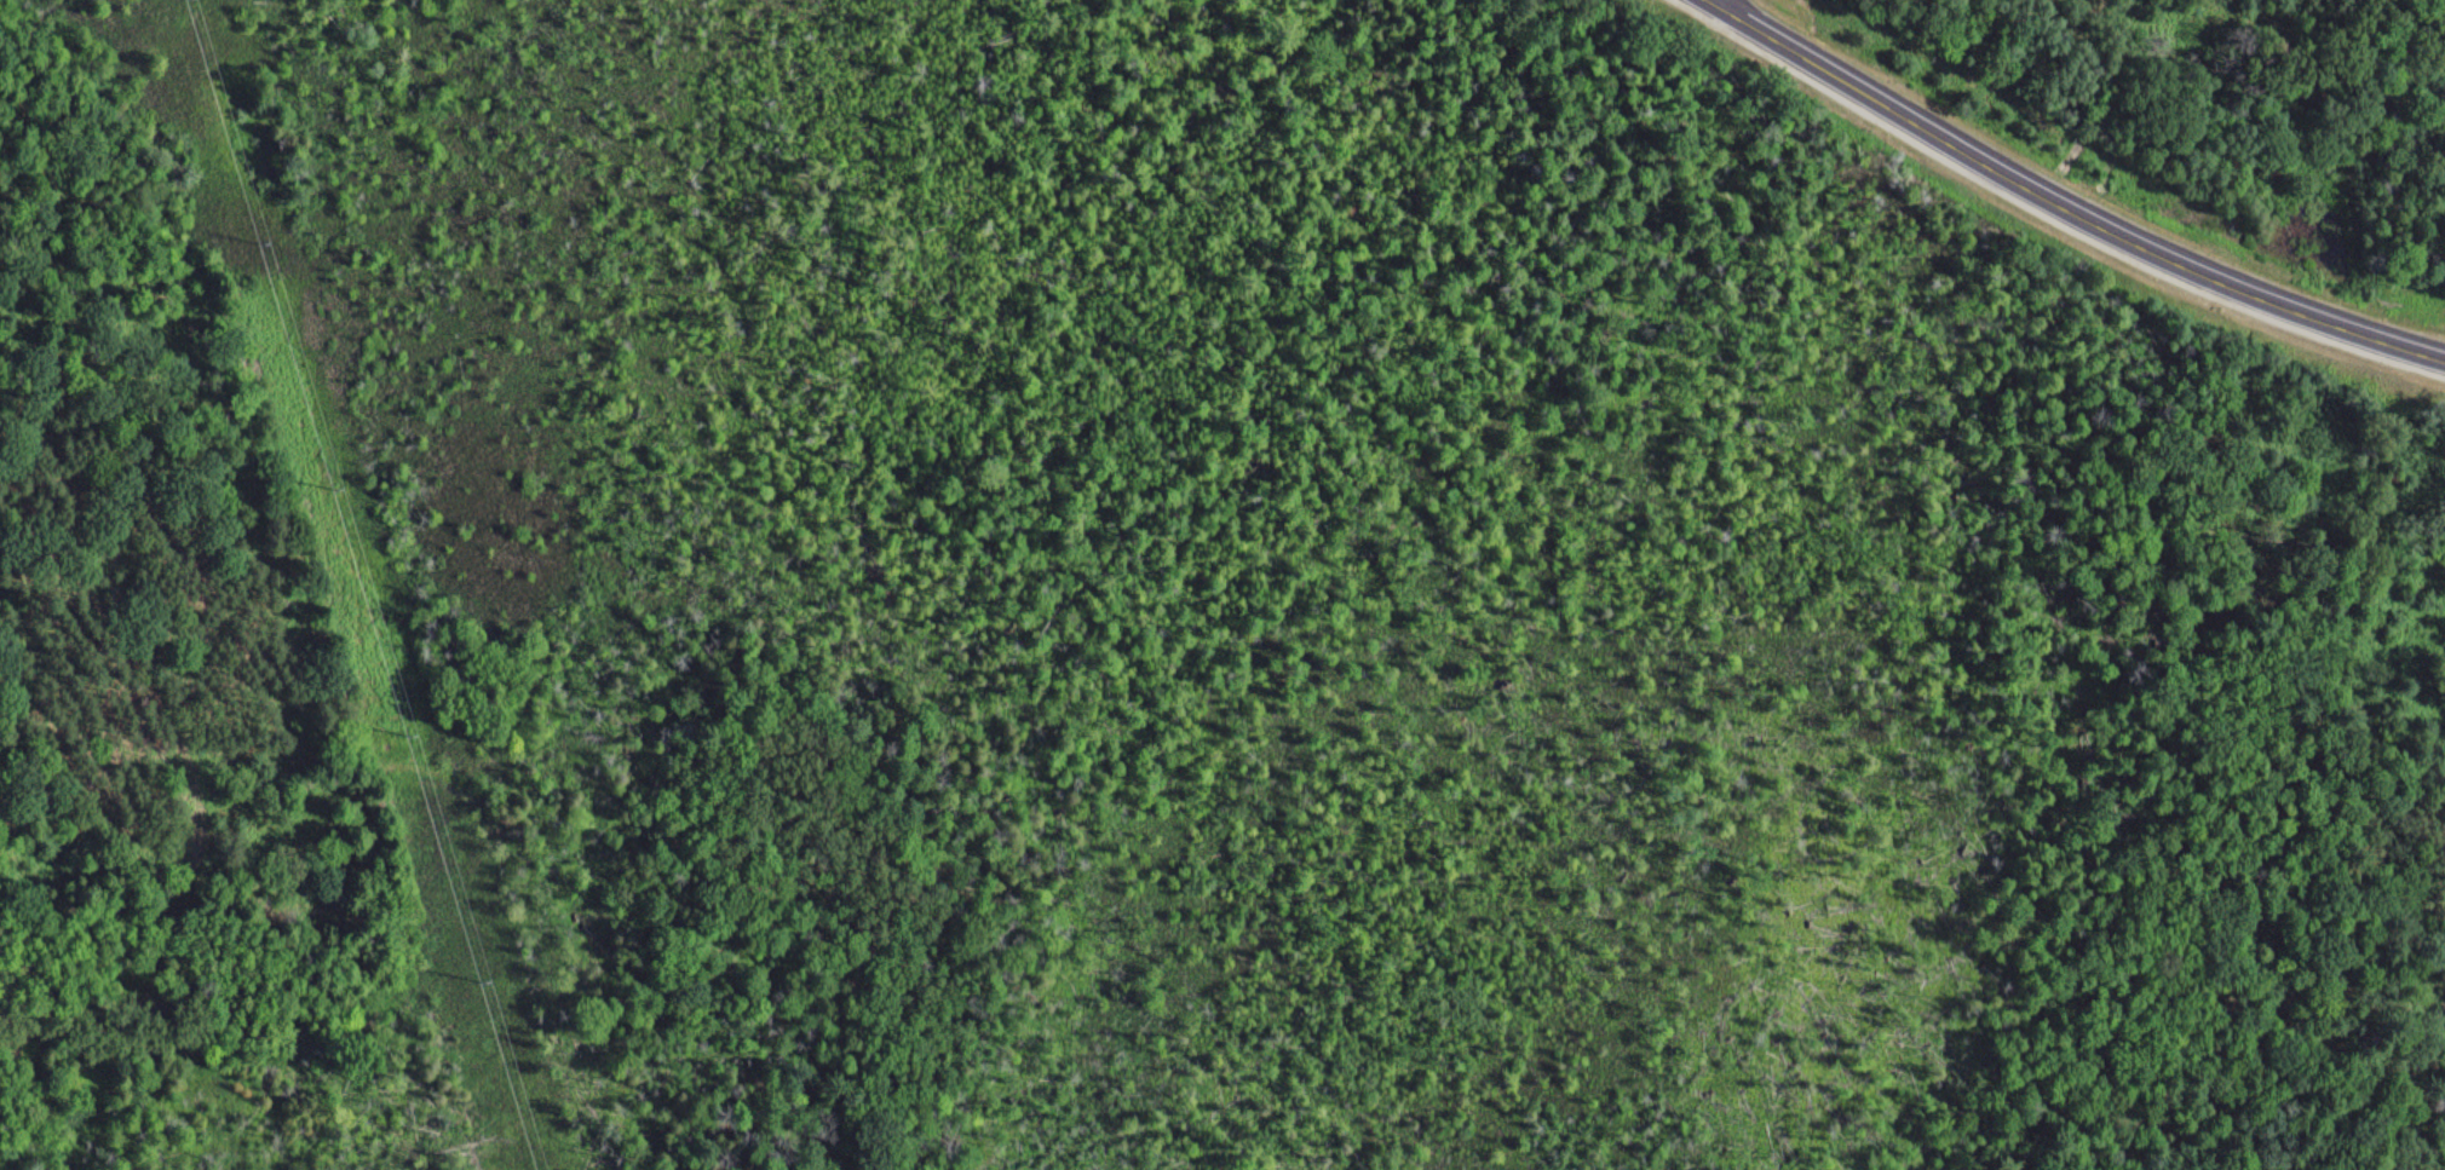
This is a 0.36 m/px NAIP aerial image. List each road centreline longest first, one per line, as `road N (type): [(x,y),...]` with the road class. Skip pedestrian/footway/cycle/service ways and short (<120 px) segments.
road 1 (primary): [(2444,362),(2299,315),(2162,258),(2007,178),(1702,0)]

